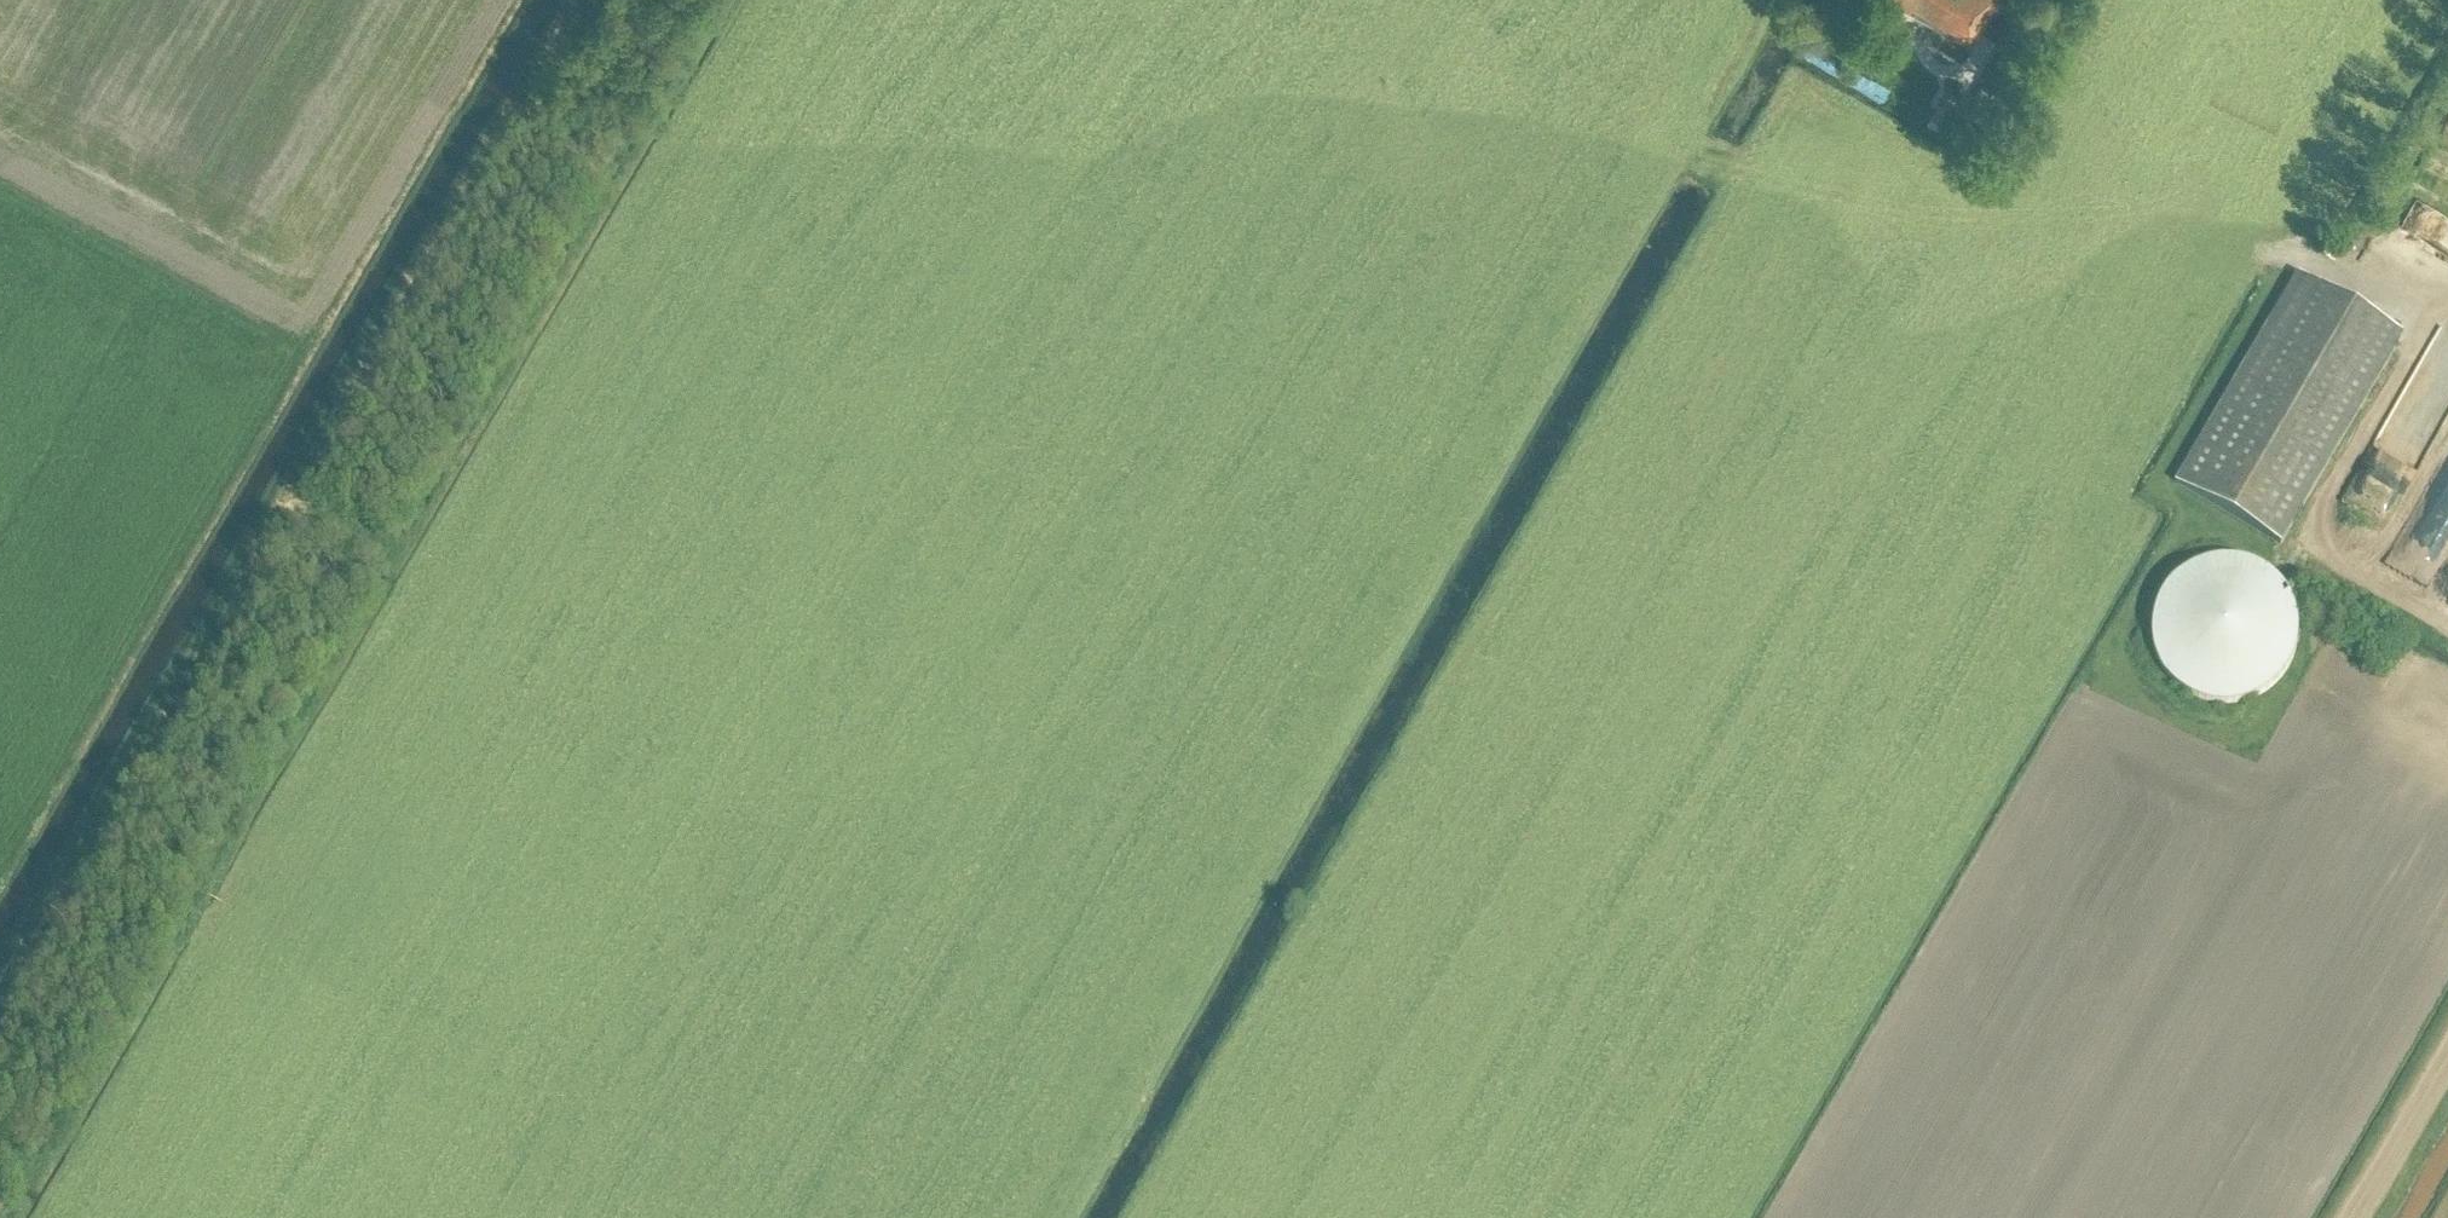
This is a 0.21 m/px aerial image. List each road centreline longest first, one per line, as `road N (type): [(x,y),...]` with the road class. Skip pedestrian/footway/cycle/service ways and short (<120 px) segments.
road 1 (track): [(2447,1068),(2360,1217)]

